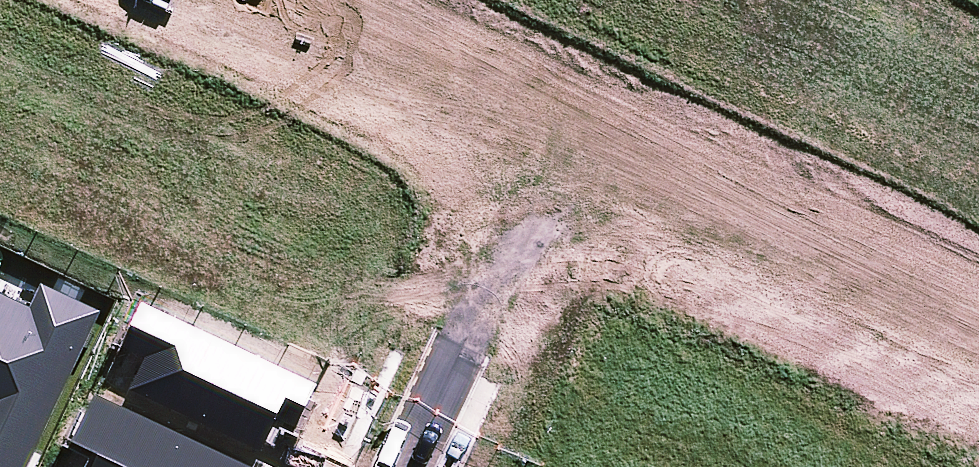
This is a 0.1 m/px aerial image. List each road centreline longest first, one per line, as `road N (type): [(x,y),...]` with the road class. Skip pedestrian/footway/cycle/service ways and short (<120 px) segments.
road 1 (residential): [(554,146),(978,343)]
road 2 (residential): [(244,0),(554,146)]
road 3 (residential): [(467,336),(554,146)]
road 4 (residential): [(467,336),(405,466)]

